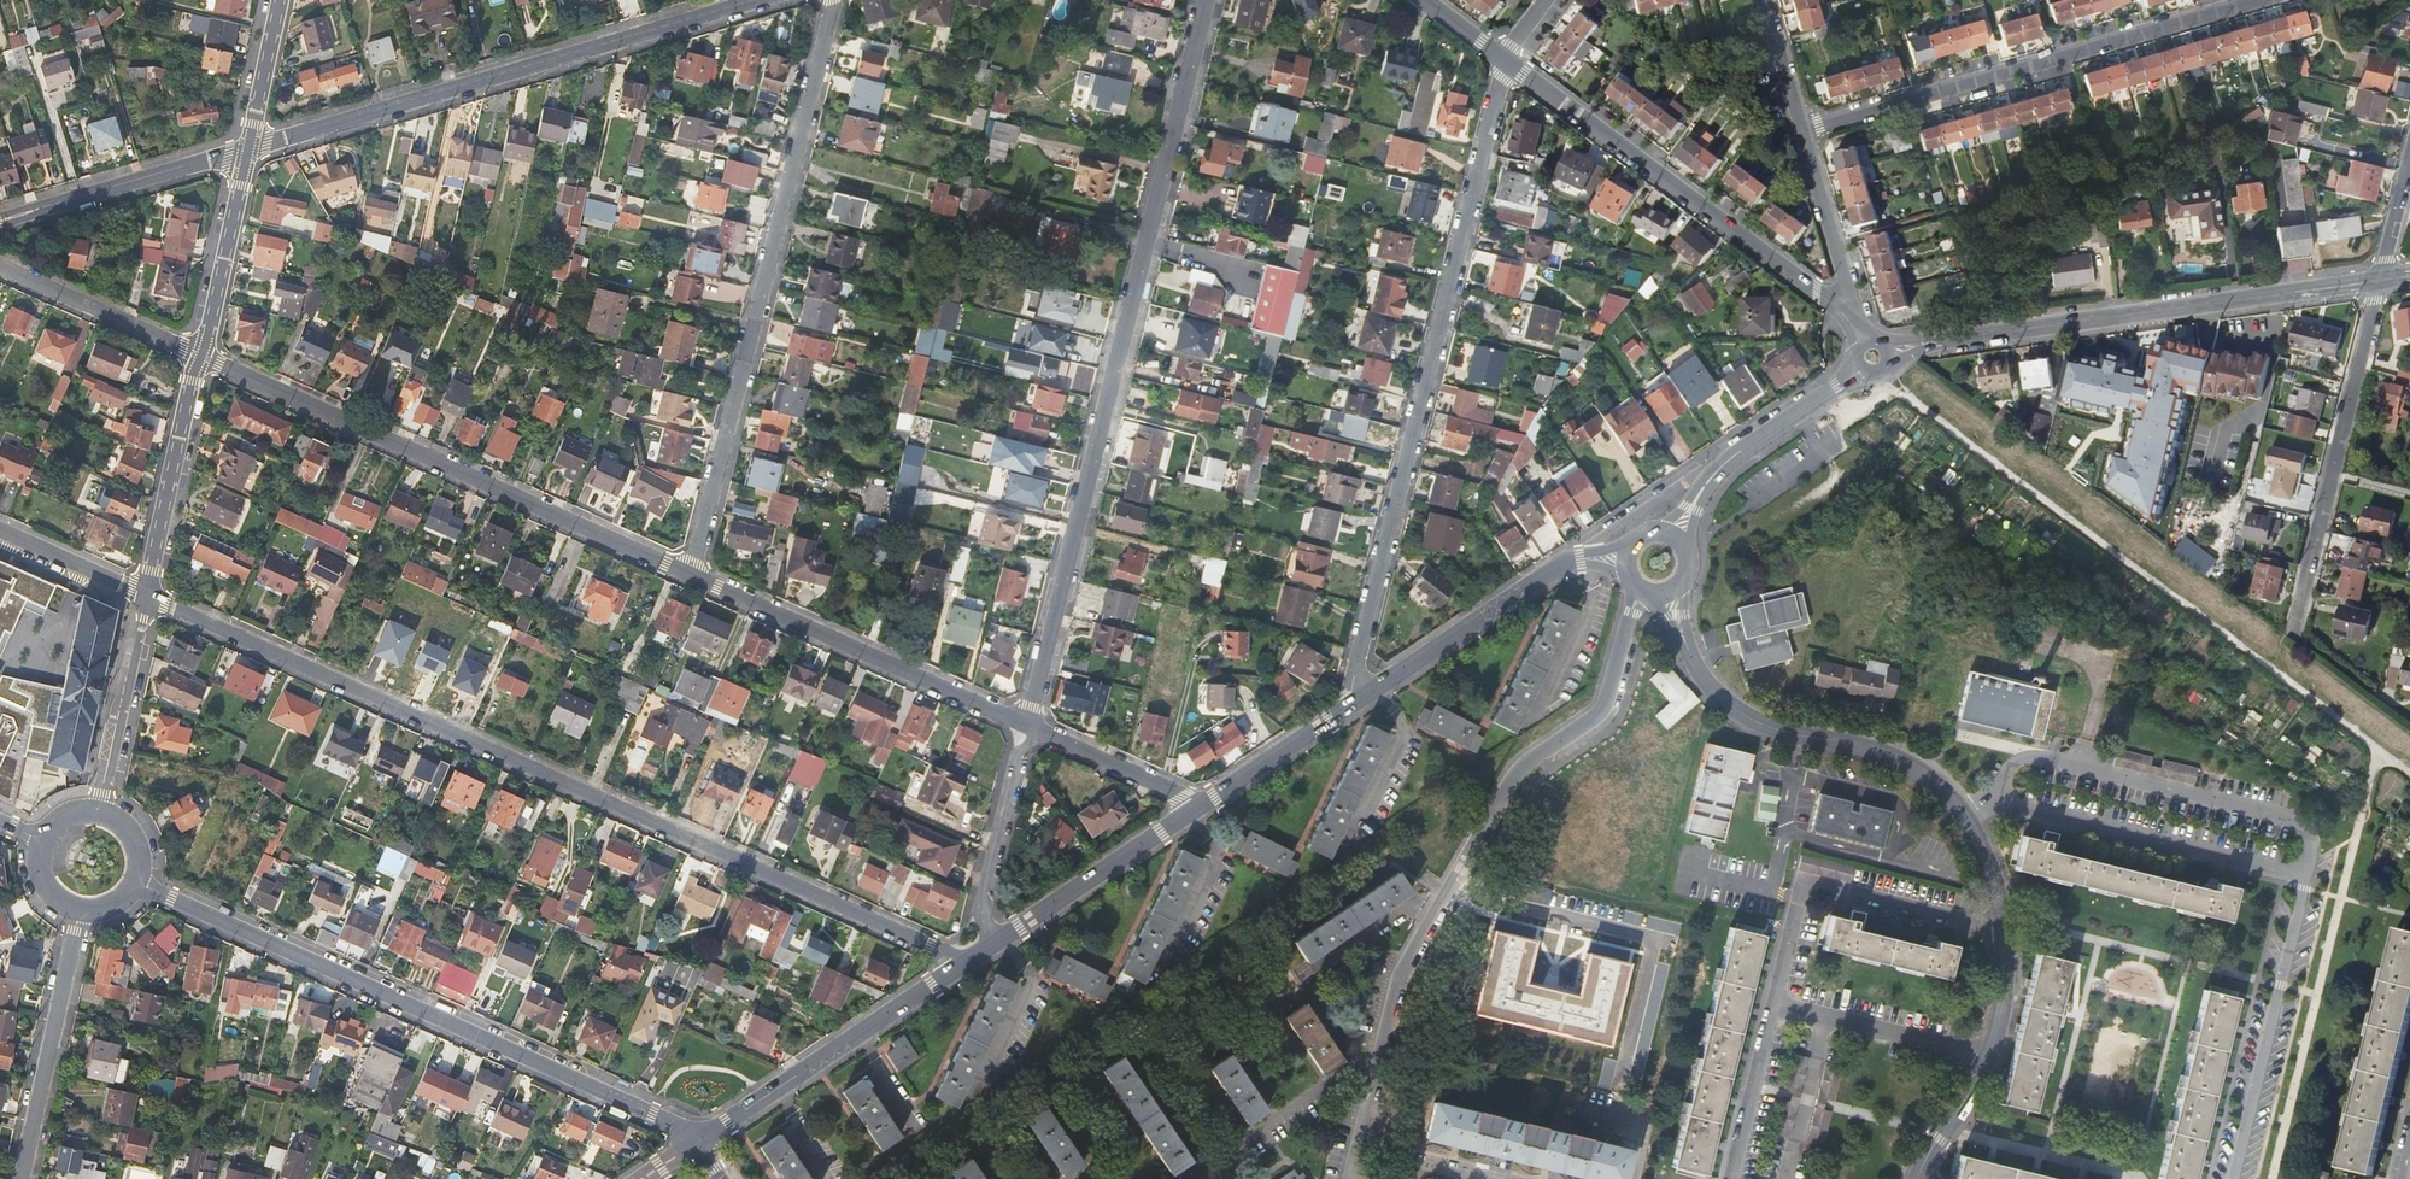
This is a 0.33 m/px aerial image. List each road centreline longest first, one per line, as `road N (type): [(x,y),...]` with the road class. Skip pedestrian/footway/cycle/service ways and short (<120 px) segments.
road 1 (residential): [(148,596),(969,960)]
road 2 (residential): [(1027,725),(1207,0)]
road 3 (residential): [(1643,593),(1608,700),(1510,781),(1399,965),(1349,1178)]
road 4 (track): [(1882,368),(1900,392),(2409,774)]
road 5 (residential): [(1359,702),(1356,670),(1506,61)]
road 6 (residential): [(137,882),(656,1114),(699,1140)]
road 7 (residential): [(690,574),(834,0)]
road 8 (residential): [(200,356),(690,574)]
road 9 (residential): [(244,149),(759,0)]
road 10 (residential): [(1802,130),(2253,0)]
road 11 (secondary): [(2381,280),(1939,342)]
road 12 (residential): [(1851,317),(1506,61)]
road 13 (residential): [(1667,594),(1694,666),(1727,704),(1794,735),(1908,760),(1973,813)]
road 14 (residential): [(690,574),(1027,725)]
road 15 (residential): [(2295,628),(2381,280)]
road 16 (residential): [(1973,813),(1997,800),(2305,877)]
road 17 (secondary): [(969,960),(699,1140)]
road 18 (residential): [(1773,1002),(1800,893),(1811,885),(2004,927)]
road 19 (residential): [(2233,1178),(2305,877)]
road 20 (secondary): [(1199,808),(969,960)]
road 21 (residential): [(79,911),(22,1178)]
road 22 (secondary): [(1582,561),(1535,581),(1359,702)]
road 23 (residential): [(0,219),(244,149)]
road 24 (residential): [(148,596),(200,356)]
road 25 (residential): [(969,960),(1027,725)]
road 26 (residential): [(1773,1002),(1988,1056)]
road 27 (residential): [(102,812),(148,596)]
road 28 (residential): [(0,265),(200,356)]
road 29 (residential): [(200,356),(244,149)]
road 30 (secondary): [(1864,369),(1734,456),(1699,493)]
road 31 (residential): [(1851,317),(1802,130)]
road 32 (secondary): [(1359,702),(1199,808)]
road 33 (residential): [(1027,725),(1199,808)]
road 34 (residential): [(1733,1178),(1773,1002)]
road 35 (residential): [(1946,1129),(2108,1169)]
road 36 (residential): [(0,530),(148,596)]
road 37 (residential): [(244,149),(276,0)]
road 38 (residential): [(1802,130),(1766,0)]
road 39 (residential): [(2004,927),(2005,983),(1988,1056)]
road 40 (residential): [(2409,158),(2381,280)]

